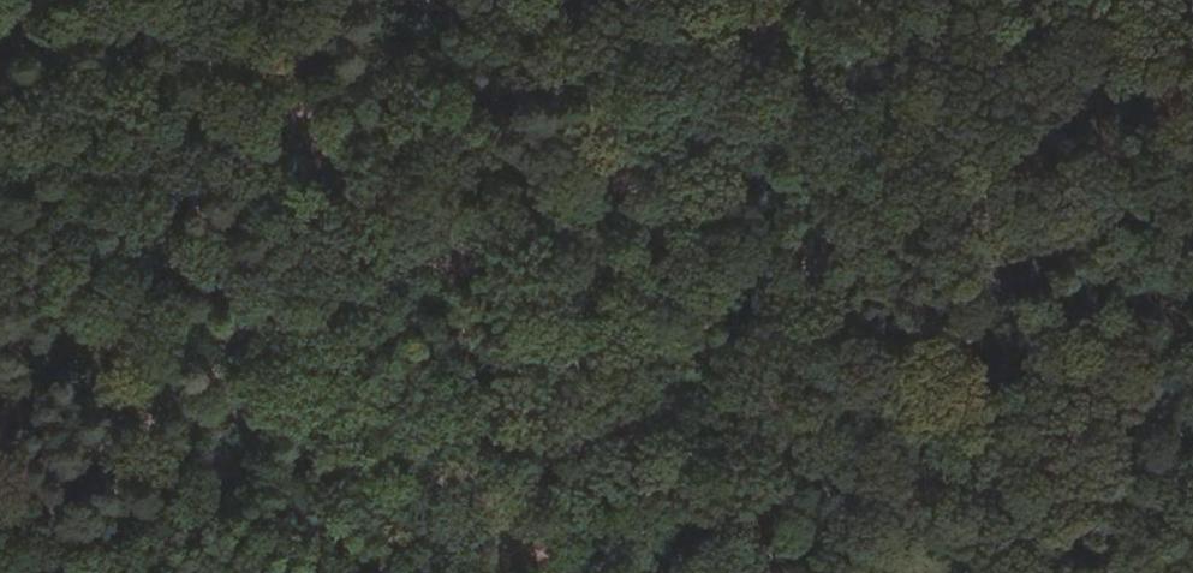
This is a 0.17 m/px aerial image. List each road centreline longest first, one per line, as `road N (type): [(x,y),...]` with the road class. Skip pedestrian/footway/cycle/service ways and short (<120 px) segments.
road 1 (track): [(754,0),(118,572)]

